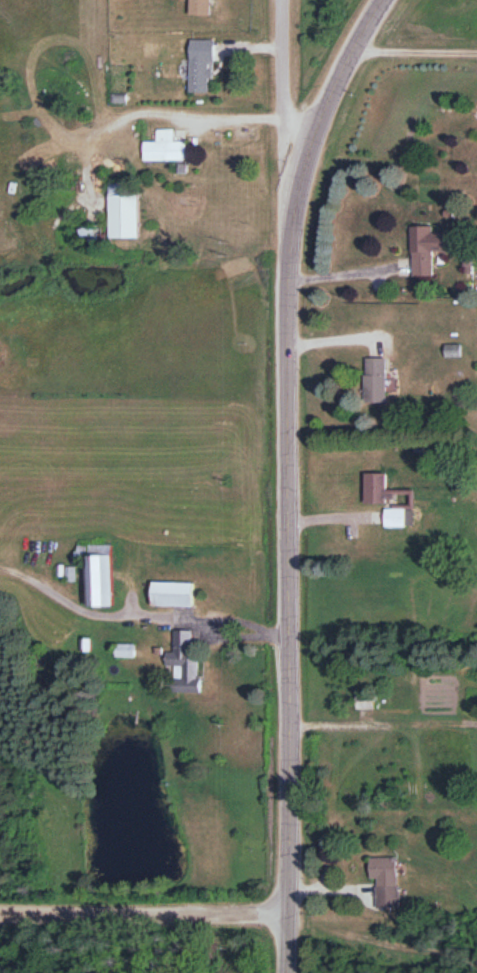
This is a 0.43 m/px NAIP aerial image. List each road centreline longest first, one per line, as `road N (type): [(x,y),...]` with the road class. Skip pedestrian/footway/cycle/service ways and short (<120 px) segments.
road 1 (tertiary): [(289,972),(291,247),(300,183),(325,112),(383,0)]
road 2 (residential): [(290,914),(0,909)]
road 3 (residential): [(300,183),(287,116),(284,0)]

